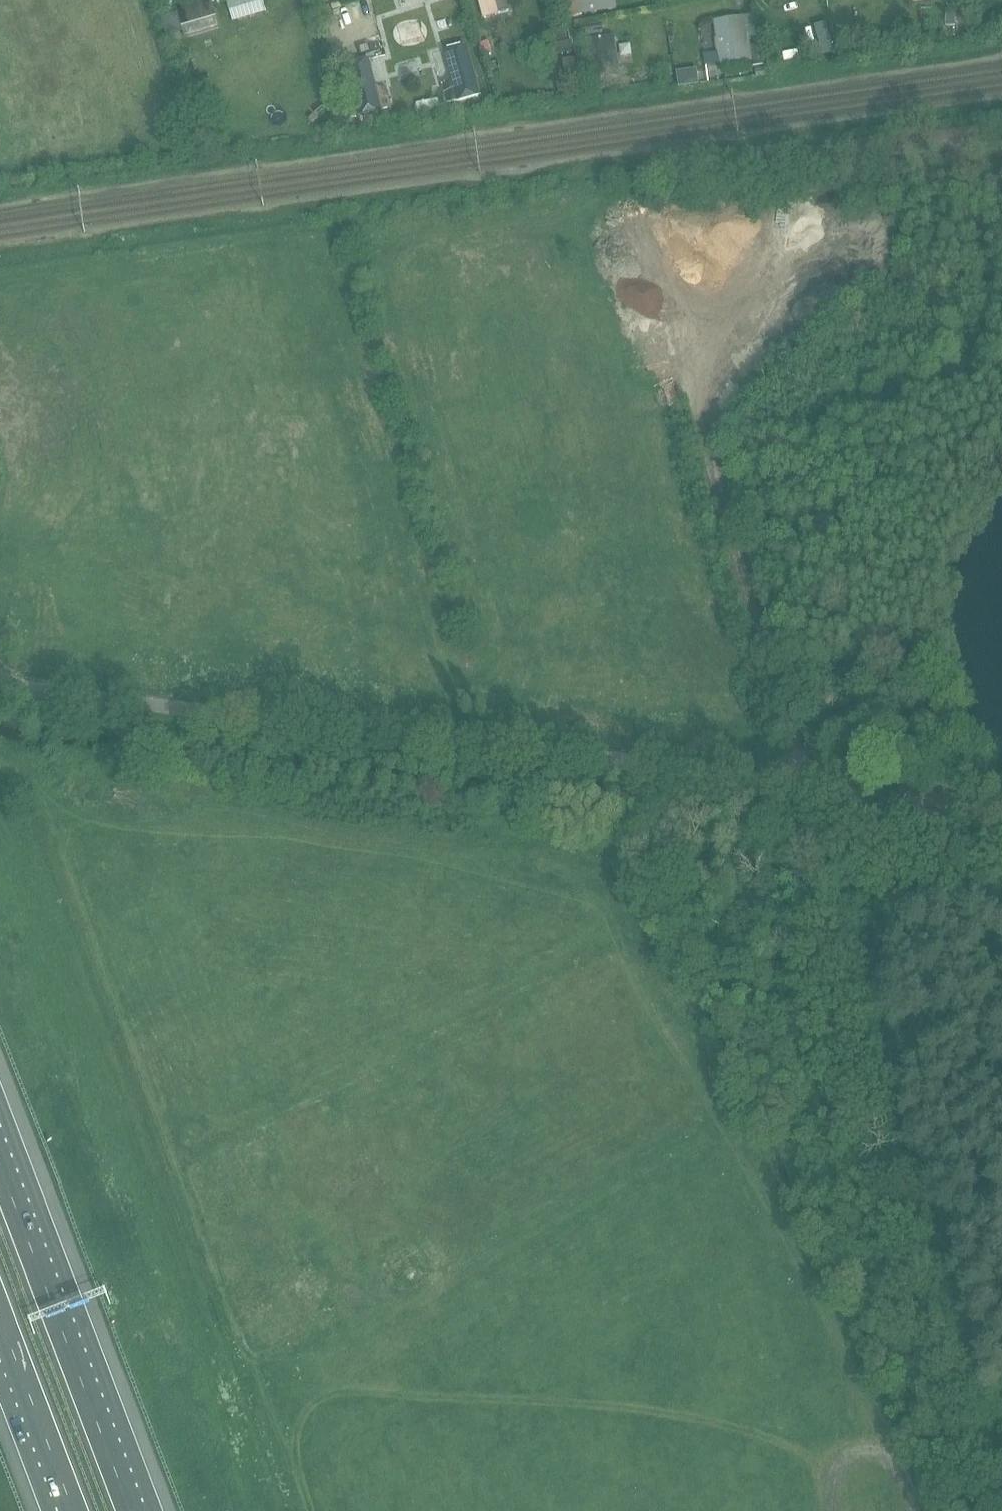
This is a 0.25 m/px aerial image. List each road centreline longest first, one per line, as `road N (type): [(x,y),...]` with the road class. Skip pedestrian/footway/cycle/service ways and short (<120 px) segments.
road 1 (unclassified): [(1001,858),(27,719),(0,689)]
road 2 (motorway): [(132,1510),(0,1164)]
road 3 (motorway): [(0,1313),(75,1510)]

